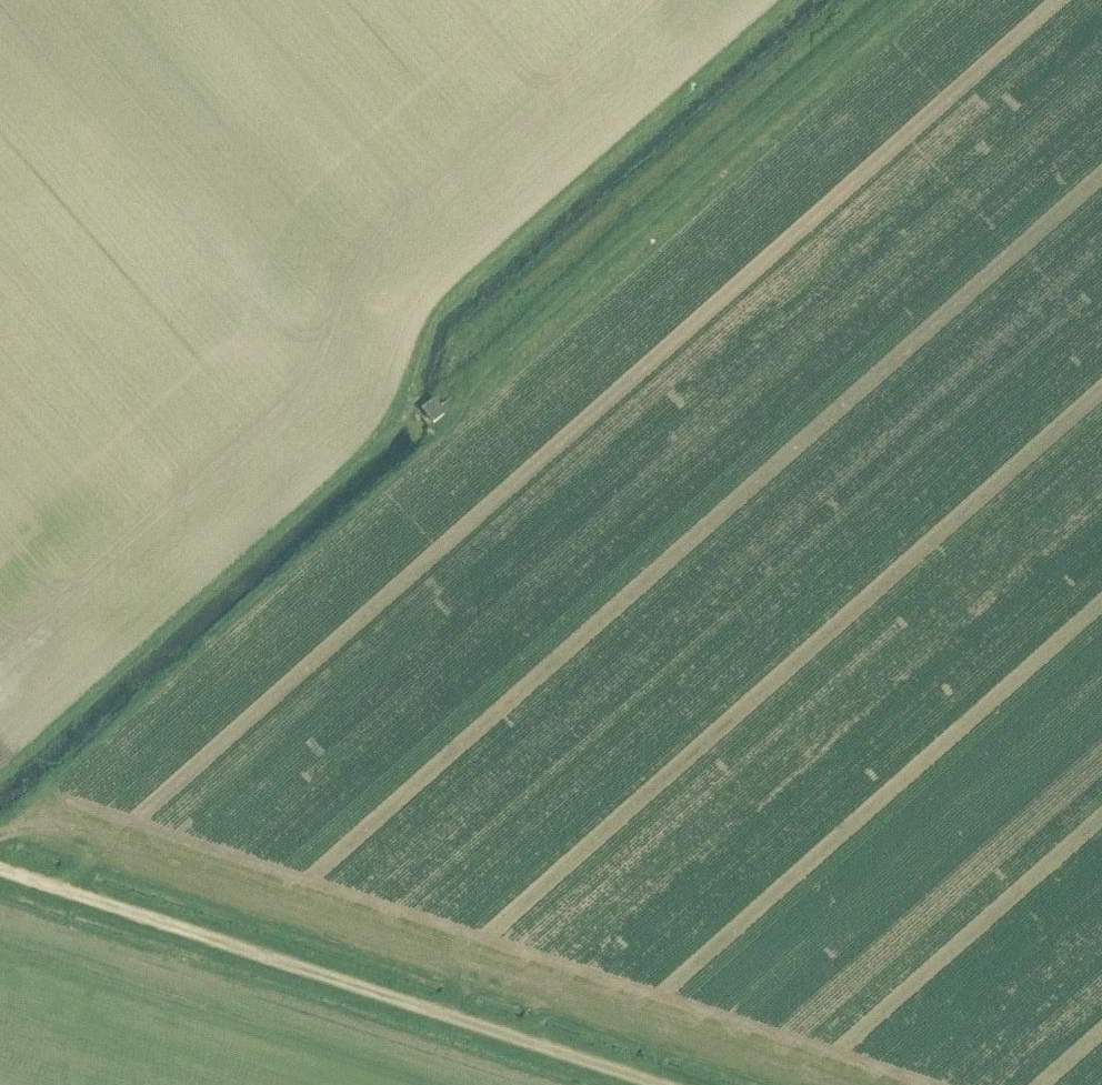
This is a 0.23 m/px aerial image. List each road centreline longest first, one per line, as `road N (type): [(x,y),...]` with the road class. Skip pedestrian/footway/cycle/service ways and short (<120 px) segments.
road 1 (track): [(661,1084),(0,871)]

